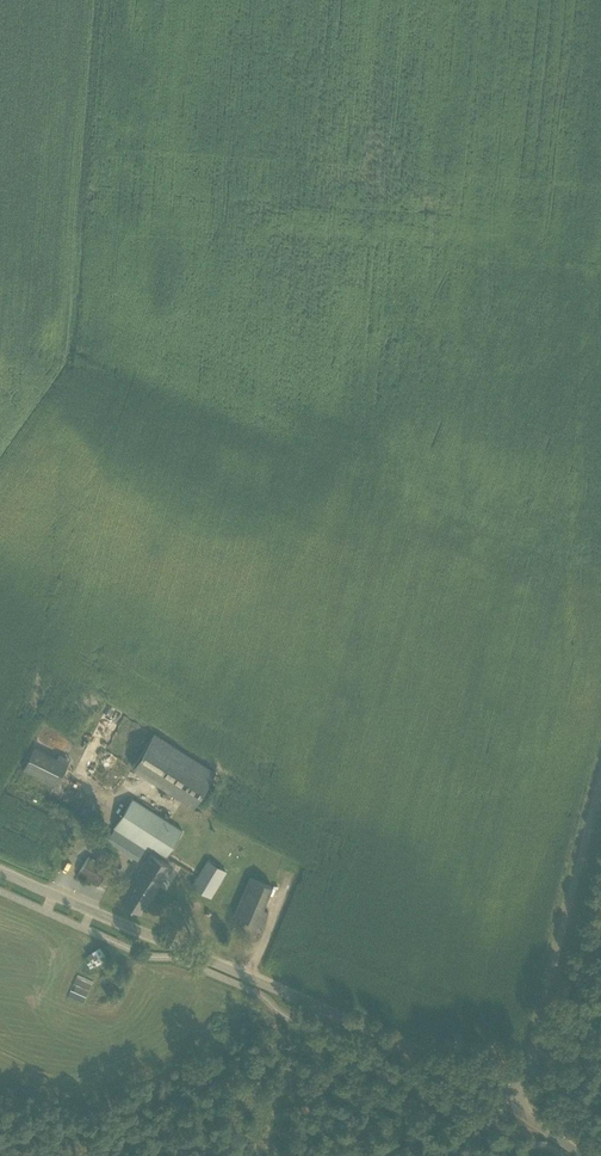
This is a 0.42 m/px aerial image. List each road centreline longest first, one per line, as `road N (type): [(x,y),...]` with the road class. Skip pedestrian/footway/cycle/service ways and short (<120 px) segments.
road 1 (unclassified): [(504,1101),(356,1024),(0,877)]

